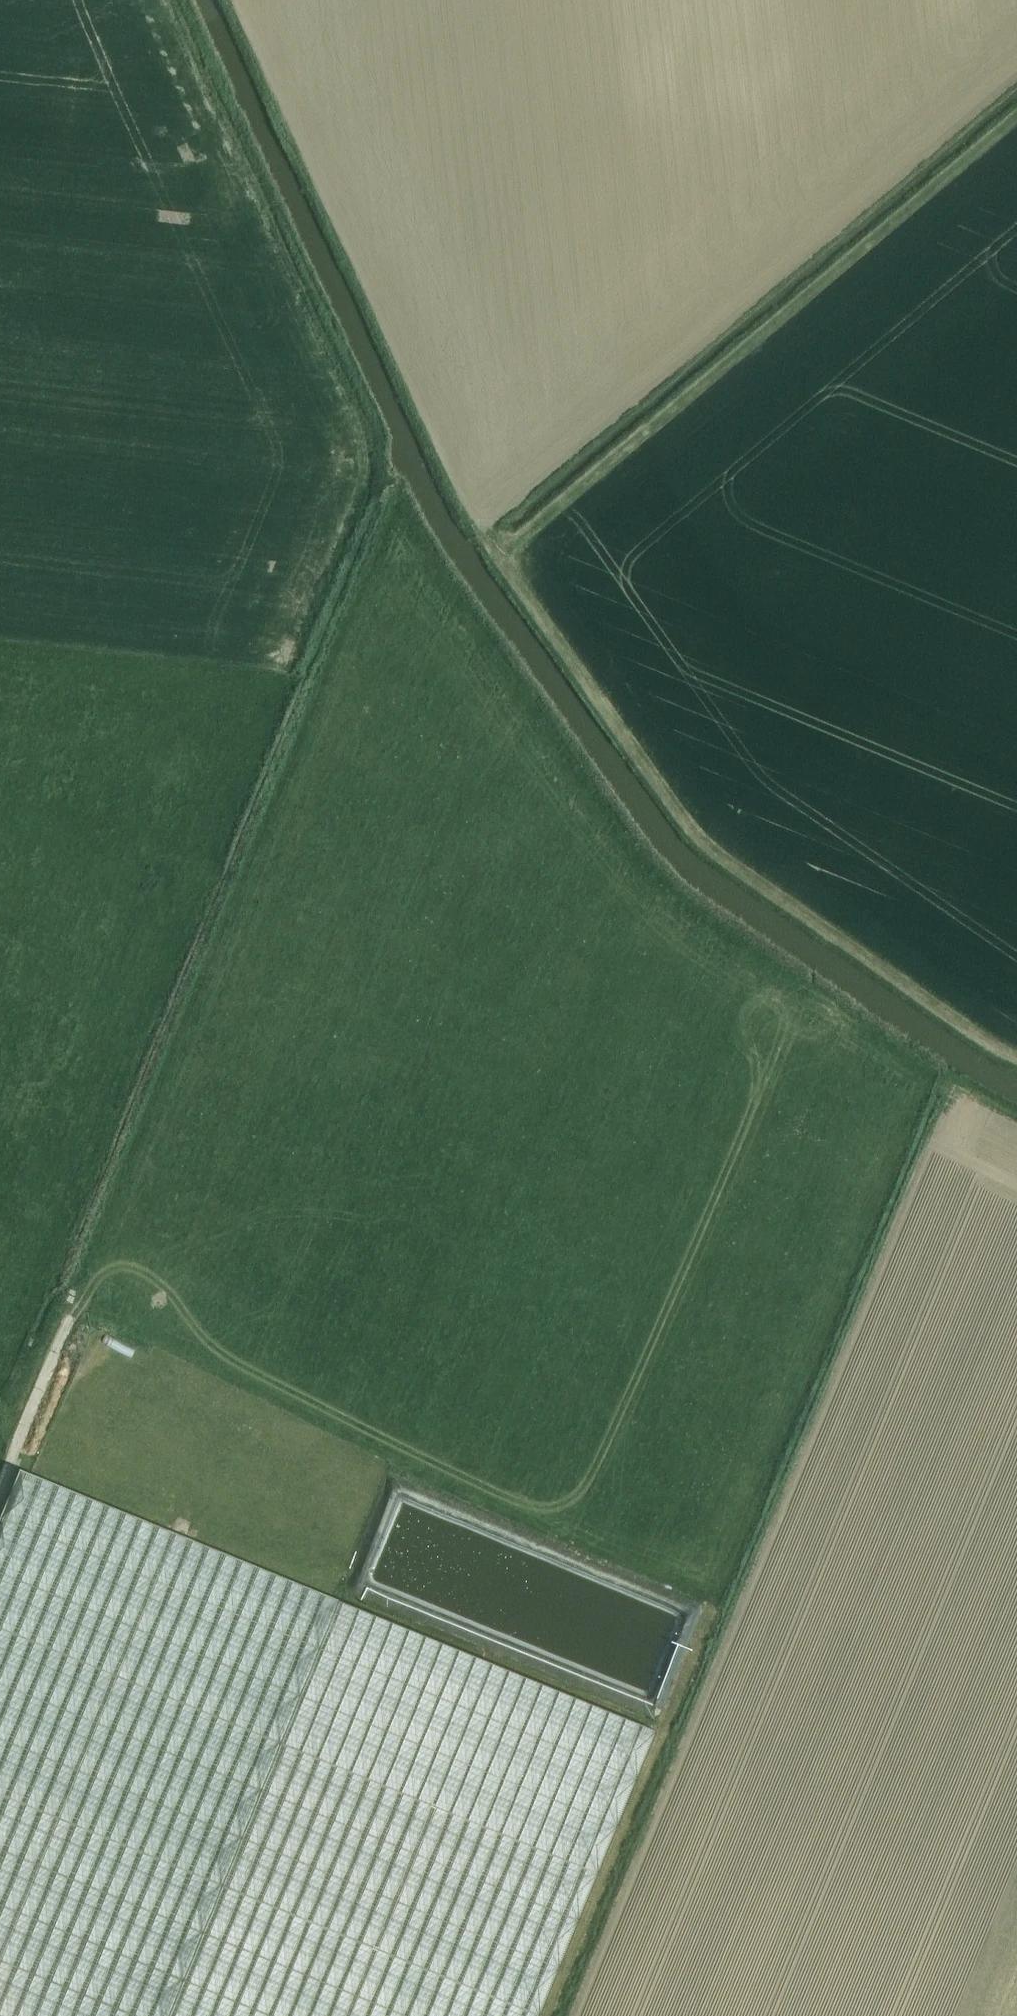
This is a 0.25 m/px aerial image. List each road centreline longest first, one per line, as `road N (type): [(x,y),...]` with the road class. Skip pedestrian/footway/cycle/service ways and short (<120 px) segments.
road 1 (track): [(170,0),(368,443),(363,507),(272,728)]
road 2 (track): [(1016,1063),(726,866),(645,771),(482,533)]

